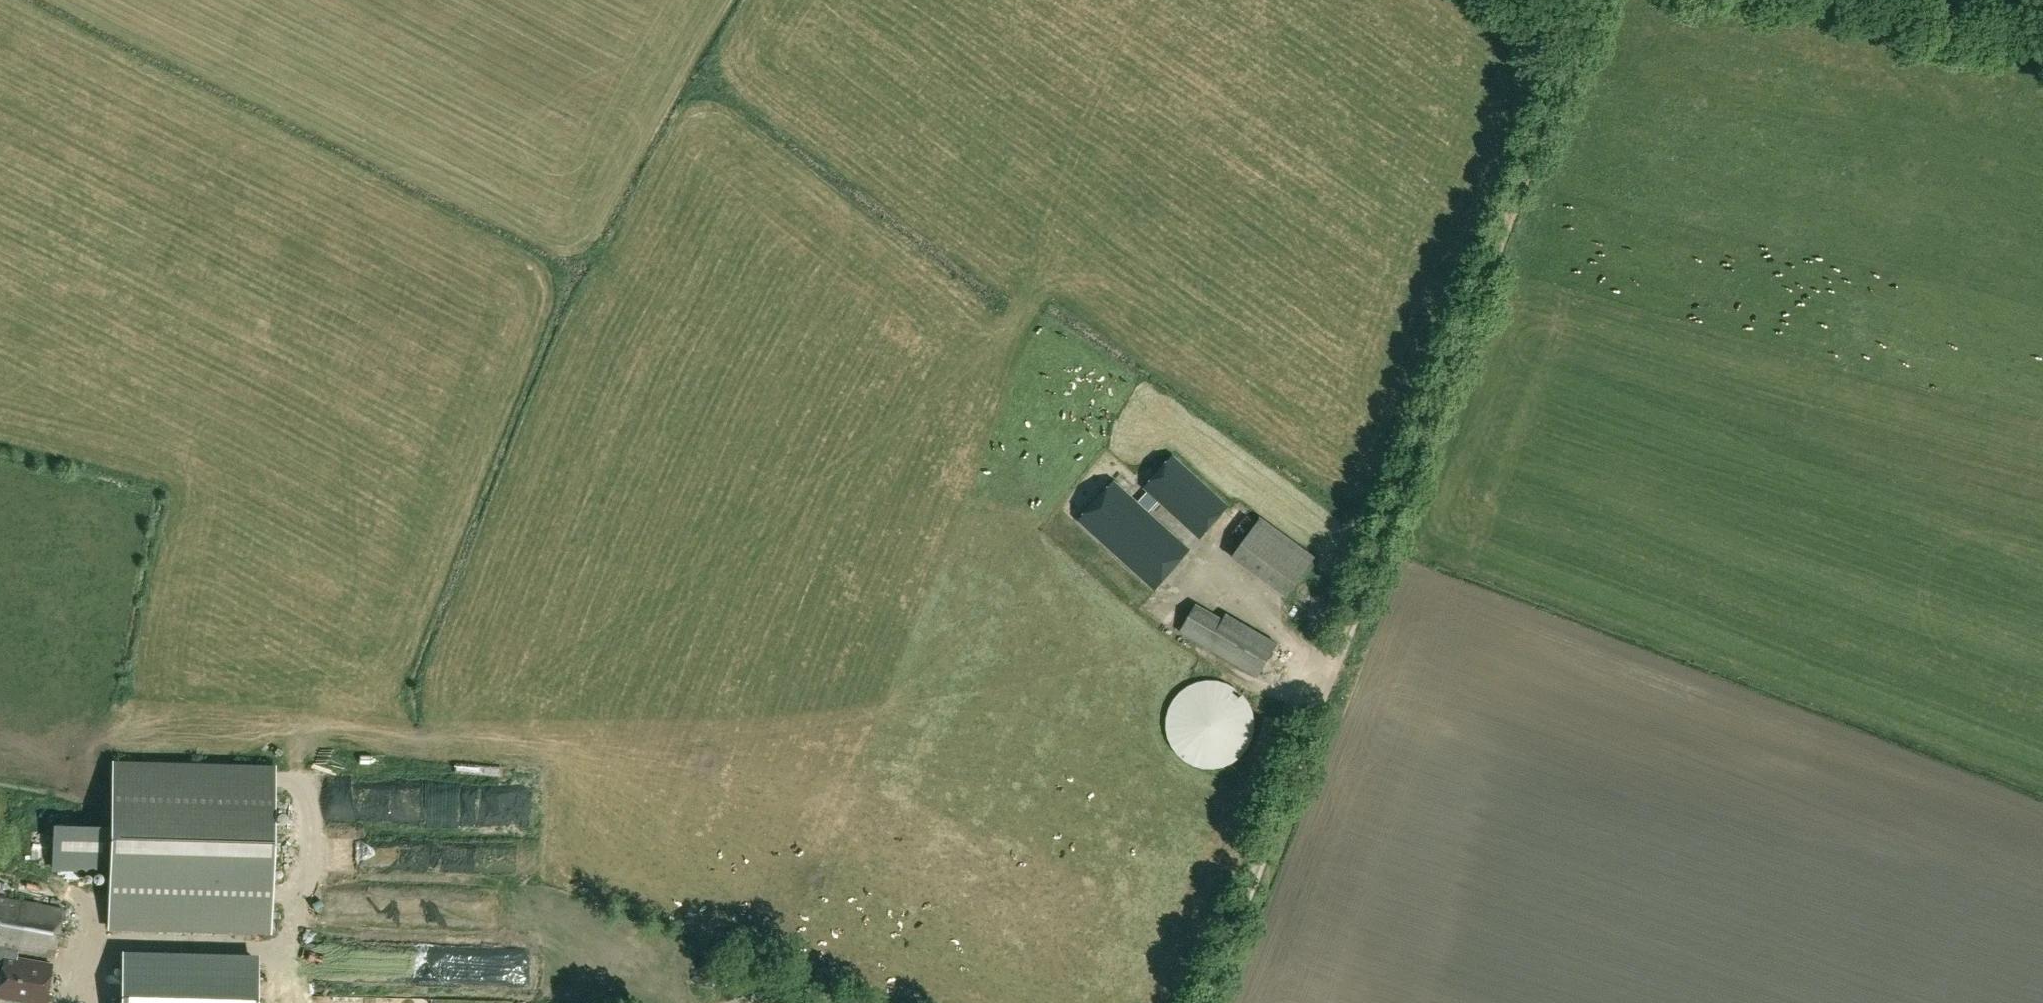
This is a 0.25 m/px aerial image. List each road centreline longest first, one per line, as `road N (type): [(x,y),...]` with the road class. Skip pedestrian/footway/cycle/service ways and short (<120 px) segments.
road 1 (track): [(1511,0),(1574,63),(1207,1002)]
road 2 (track): [(1808,0),(2042,49)]

